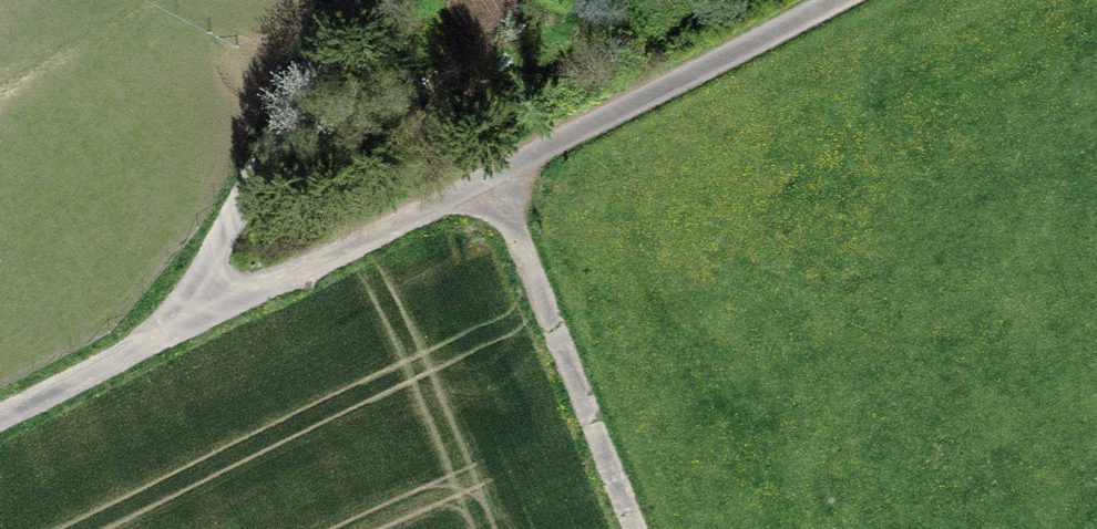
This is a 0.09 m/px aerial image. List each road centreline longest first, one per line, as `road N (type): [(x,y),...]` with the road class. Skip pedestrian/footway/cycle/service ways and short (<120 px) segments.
road 1 (track): [(0,435),(499,190),(861,0)]
road 2 (track): [(150,362),(253,200),(349,0)]
road 3 (track): [(628,528),(499,190)]

